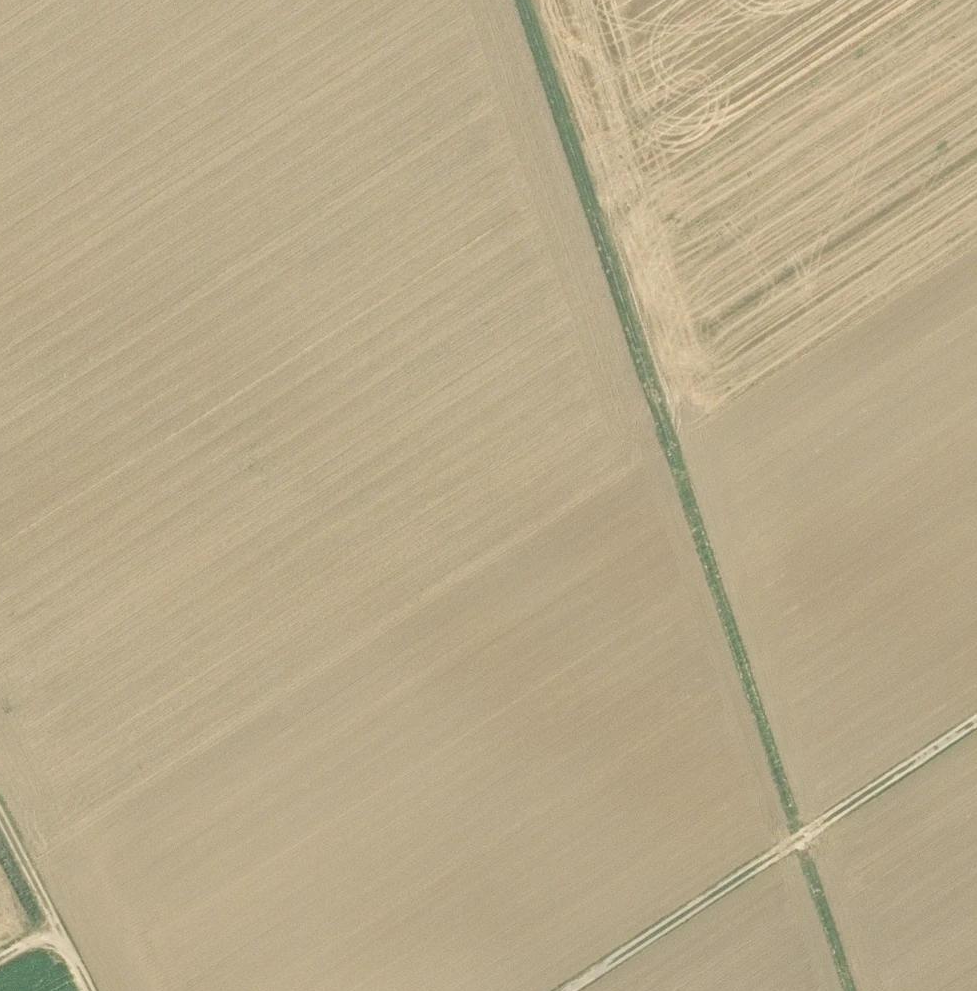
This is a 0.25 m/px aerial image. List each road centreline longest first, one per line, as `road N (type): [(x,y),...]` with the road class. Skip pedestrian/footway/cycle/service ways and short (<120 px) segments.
road 1 (track): [(524,0),(803,838)]
road 2 (track): [(568,990),(803,838)]
road 3 (track): [(803,838),(976,722)]
road 4 (track): [(854,990),(803,838)]
road 5 (track): [(0,817),(55,926)]

